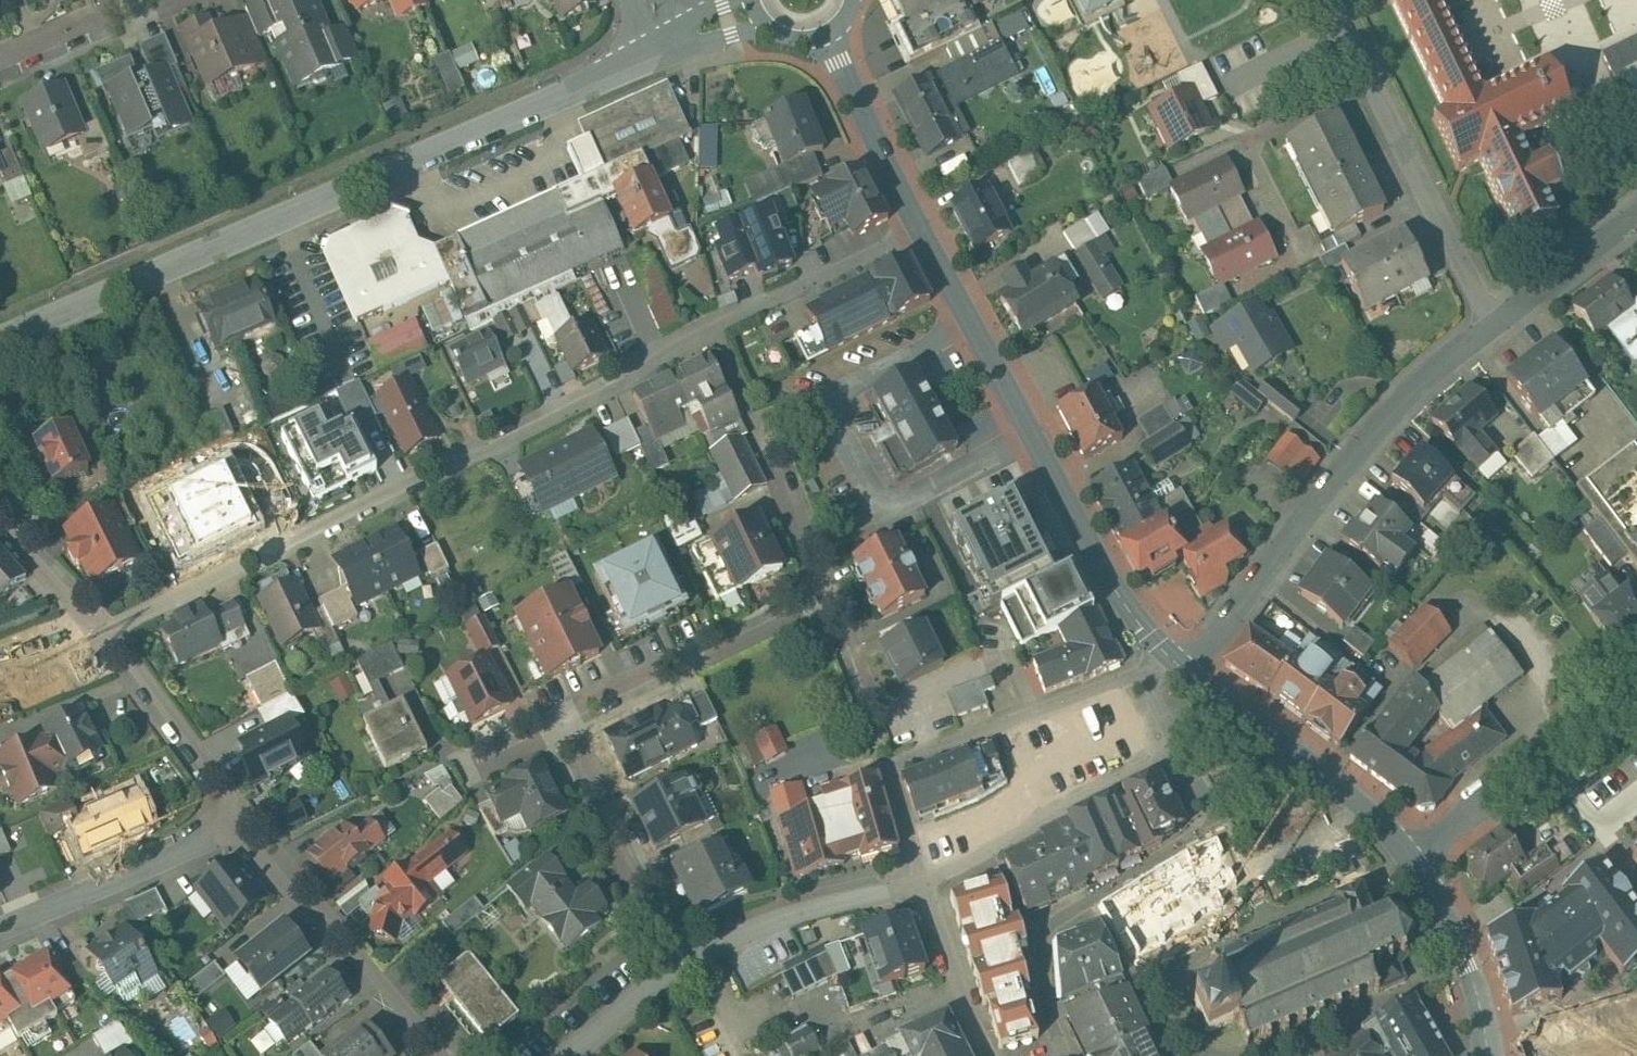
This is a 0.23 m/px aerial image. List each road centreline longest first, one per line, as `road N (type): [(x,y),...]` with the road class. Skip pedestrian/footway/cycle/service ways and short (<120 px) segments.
road 1 (residential): [(918,226),(137,615),(108,636)]
road 2 (tertiary): [(665,44),(0,335)]
road 3 (residential): [(1490,325),(1411,385),(1341,465),(1188,672)]
road 4 (tertiary): [(1168,656),(1102,569),(969,319)]
road 5 (residential): [(1141,675),(888,771),(921,879)]
road 6 (residential): [(1329,0),(1490,325)]
road 7 (residential): [(1220,821),(1042,934),(1046,1002),(1065,1055)]
road 8 (residential): [(240,818),(431,1055)]
road 9 (residential): [(560,726),(823,601)]
road 10 (residential): [(921,879),(1181,752)]
road 11 (residential): [(1636,682),(1405,850)]
road 12 (residential): [(0,926),(240,818)]
road 13 (residential): [(672,955),(921,879)]
road 14 (residential): [(672,955),(560,726)]
road 15 (residential): [(744,406),(828,396),(969,319)]
road 16 (residential): [(108,636),(240,818)]
road 17 (tertiary): [(1488,1055),(1467,966),(1405,850)]
road 18 (tertiary): [(918,226),(820,37)]
road 19 (residential): [(823,601),(744,406)]
road 20 (residential): [(1220,821),(1254,877),(1365,803)]
road 21 (residential): [(921,879),(990,1055)]
road 22 (residential): [(1636,213),(1490,325)]
road 23 (residential): [(0,516),(108,636)]
road 24 (residential): [(146,0),(0,65)]
road 25 (residential): [(555,1055),(672,955)]
road 26 (tertiary): [(1306,756),(1188,672)]

